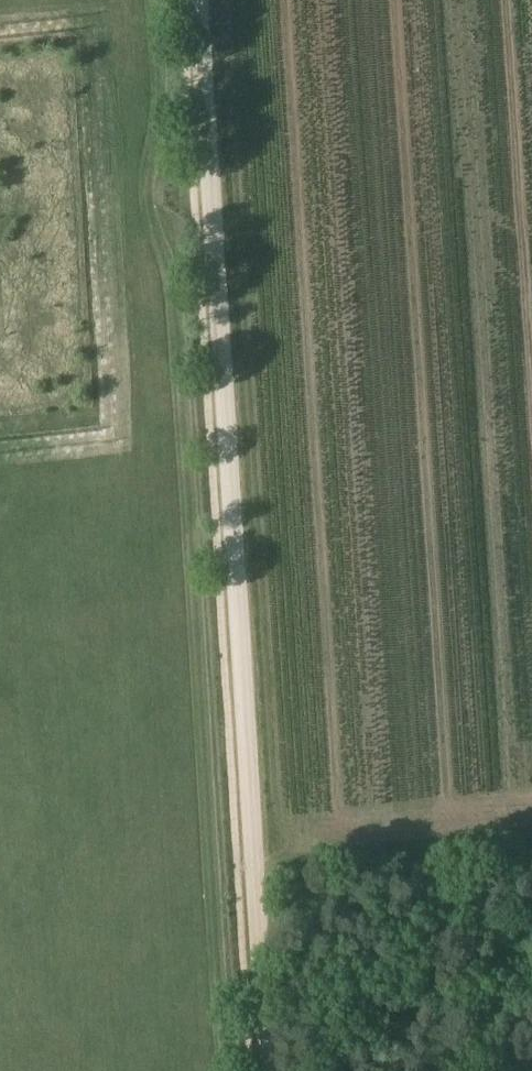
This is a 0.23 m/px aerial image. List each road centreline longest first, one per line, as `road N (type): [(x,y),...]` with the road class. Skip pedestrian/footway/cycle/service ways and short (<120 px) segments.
road 1 (track): [(227,1070),(170,247),(154,192),(166,154),(159,0)]
road 2 (unclassified): [(269,1070),(199,0)]

